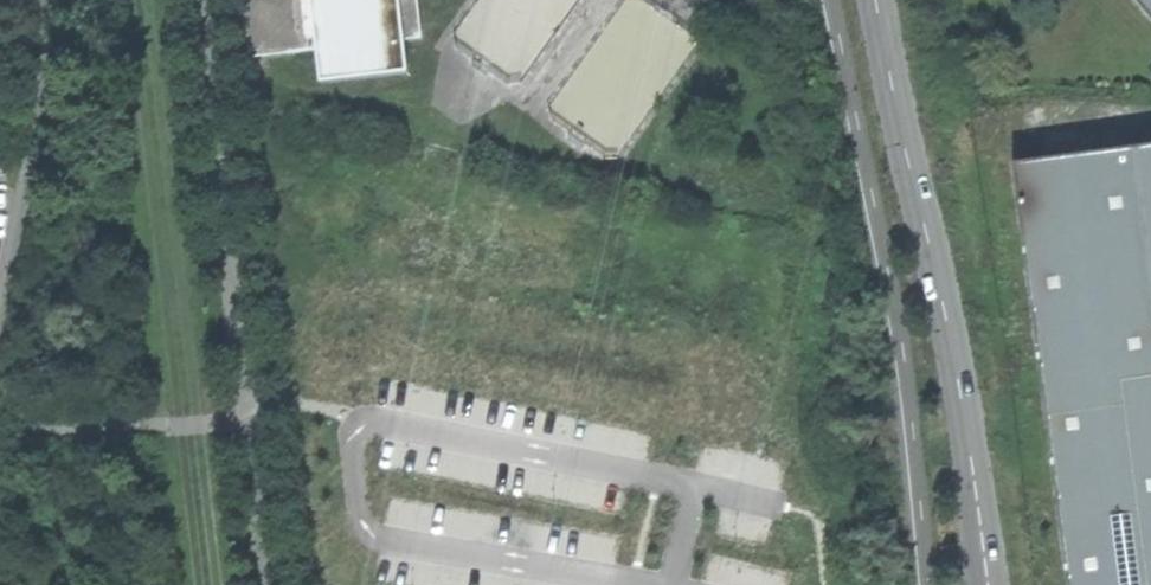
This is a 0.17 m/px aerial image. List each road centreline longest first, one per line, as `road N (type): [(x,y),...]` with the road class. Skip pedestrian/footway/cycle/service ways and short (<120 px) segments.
road 1 (tertiary): [(988,584),(967,414),(876,0)]

